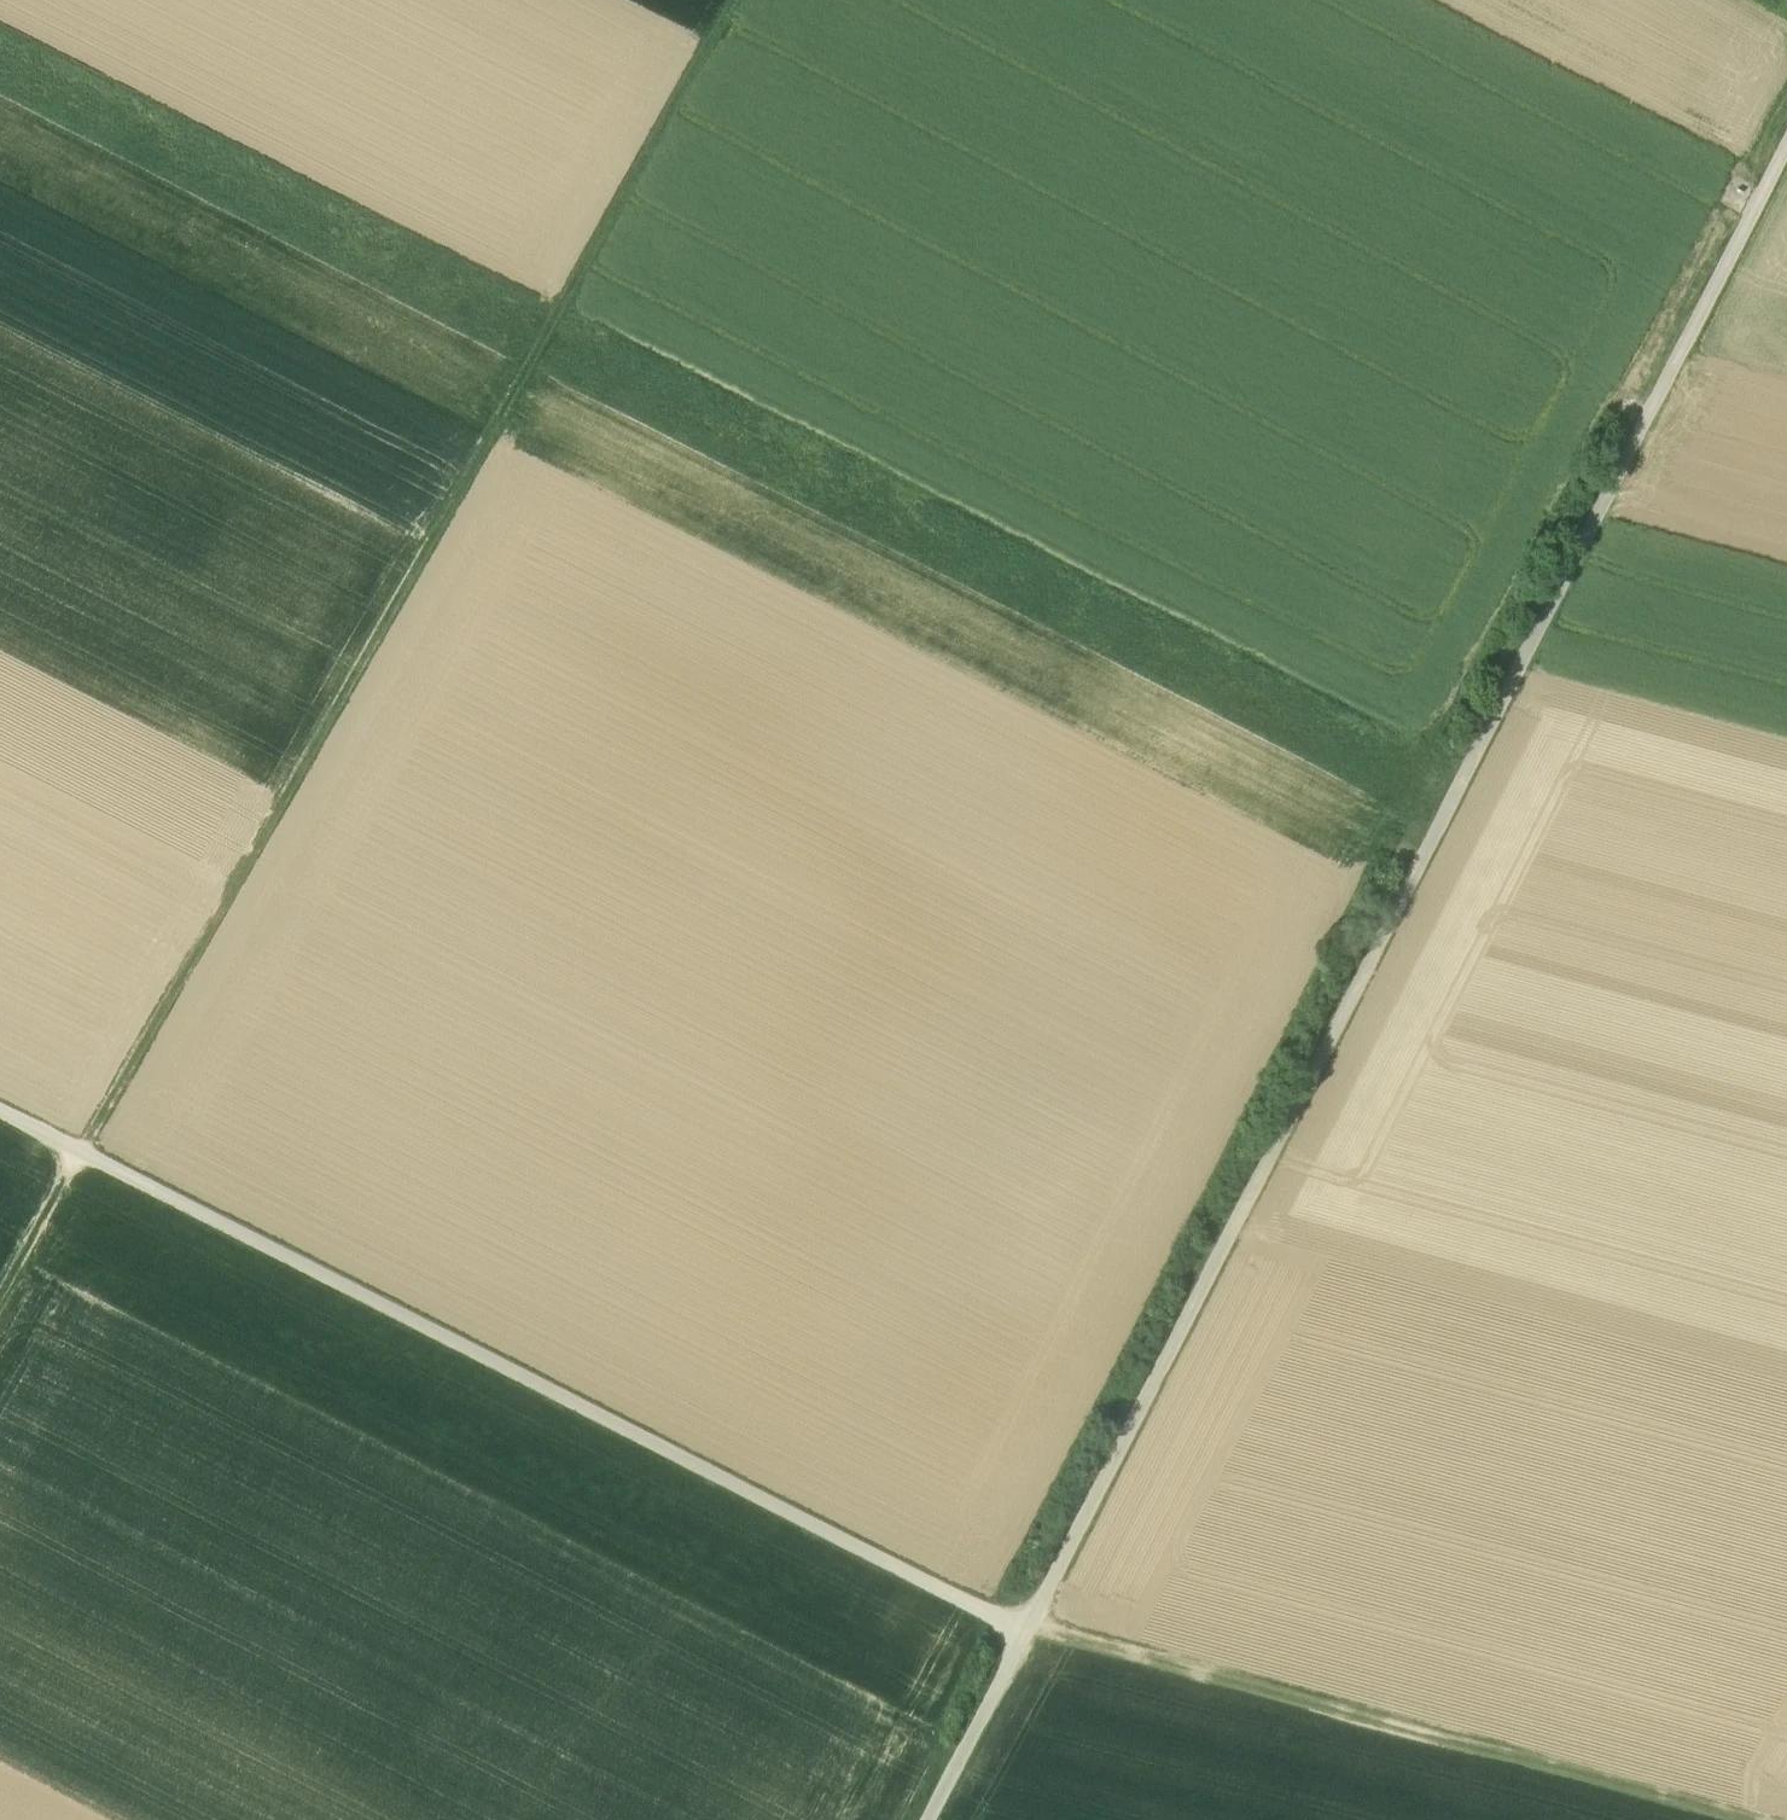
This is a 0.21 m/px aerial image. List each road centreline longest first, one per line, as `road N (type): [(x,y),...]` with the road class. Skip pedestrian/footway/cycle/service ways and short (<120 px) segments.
road 1 (track): [(1786,145),(927,1819)]
road 2 (track): [(0,1120),(971,1616),(1089,1657),(1703,1819)]
road 3 (track): [(735,0),(430,526),(0,1299)]

